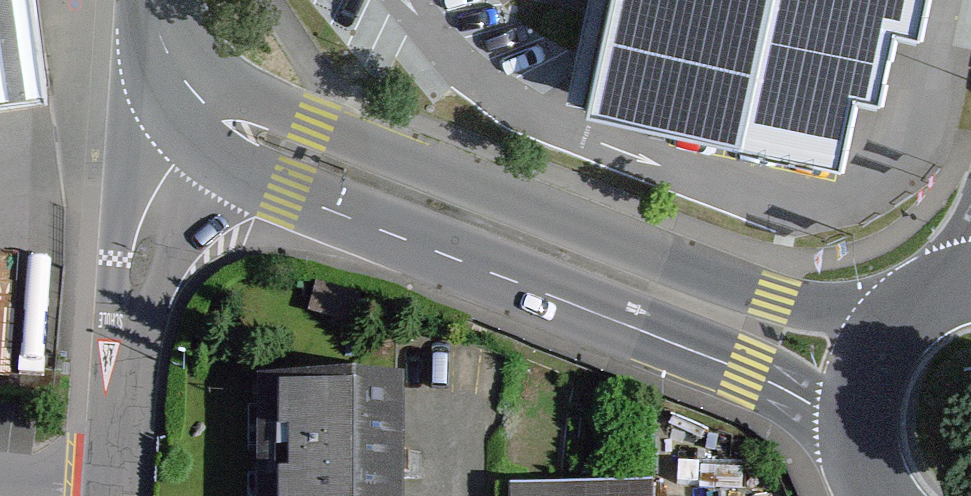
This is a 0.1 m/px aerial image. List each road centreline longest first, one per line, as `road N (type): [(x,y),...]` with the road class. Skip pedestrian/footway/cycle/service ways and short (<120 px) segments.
road 1 (unclassified): [(197,105),(228,154),(285,193),(746,373),(814,409),(858,455)]
road 2 (unclassified): [(920,302),(850,313),(773,302),(310,123),(246,106),(197,105)]
road 3 (residential): [(197,105),(133,253),(114,488)]
road 4 (primary): [(920,302),(872,355),(859,388),(858,455)]

